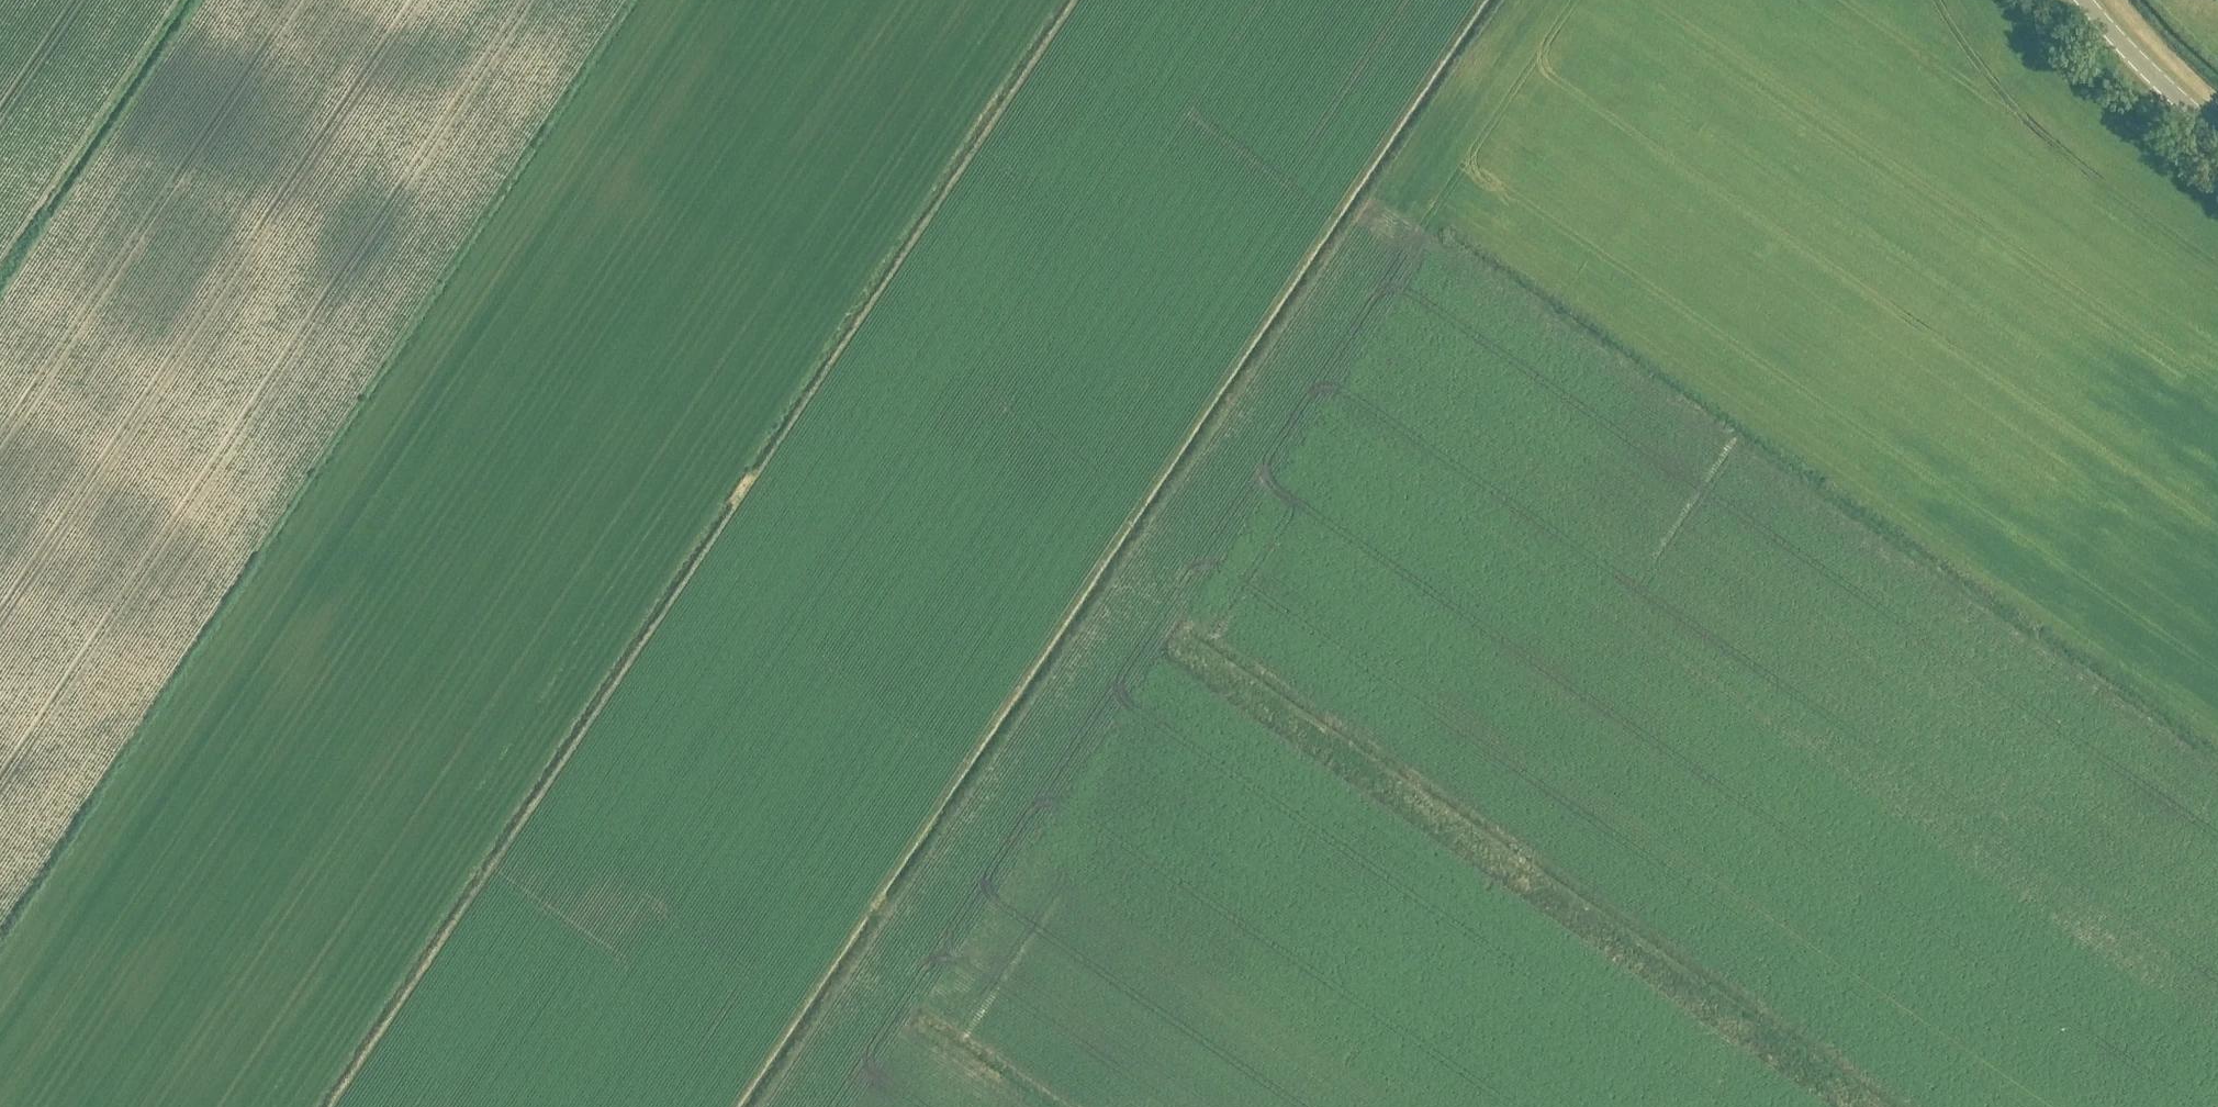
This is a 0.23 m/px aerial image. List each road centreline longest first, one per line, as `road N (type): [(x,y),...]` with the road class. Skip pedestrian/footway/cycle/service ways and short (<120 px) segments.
road 1 (unclassified): [(2217,135),(2132,61),(2084,0)]

